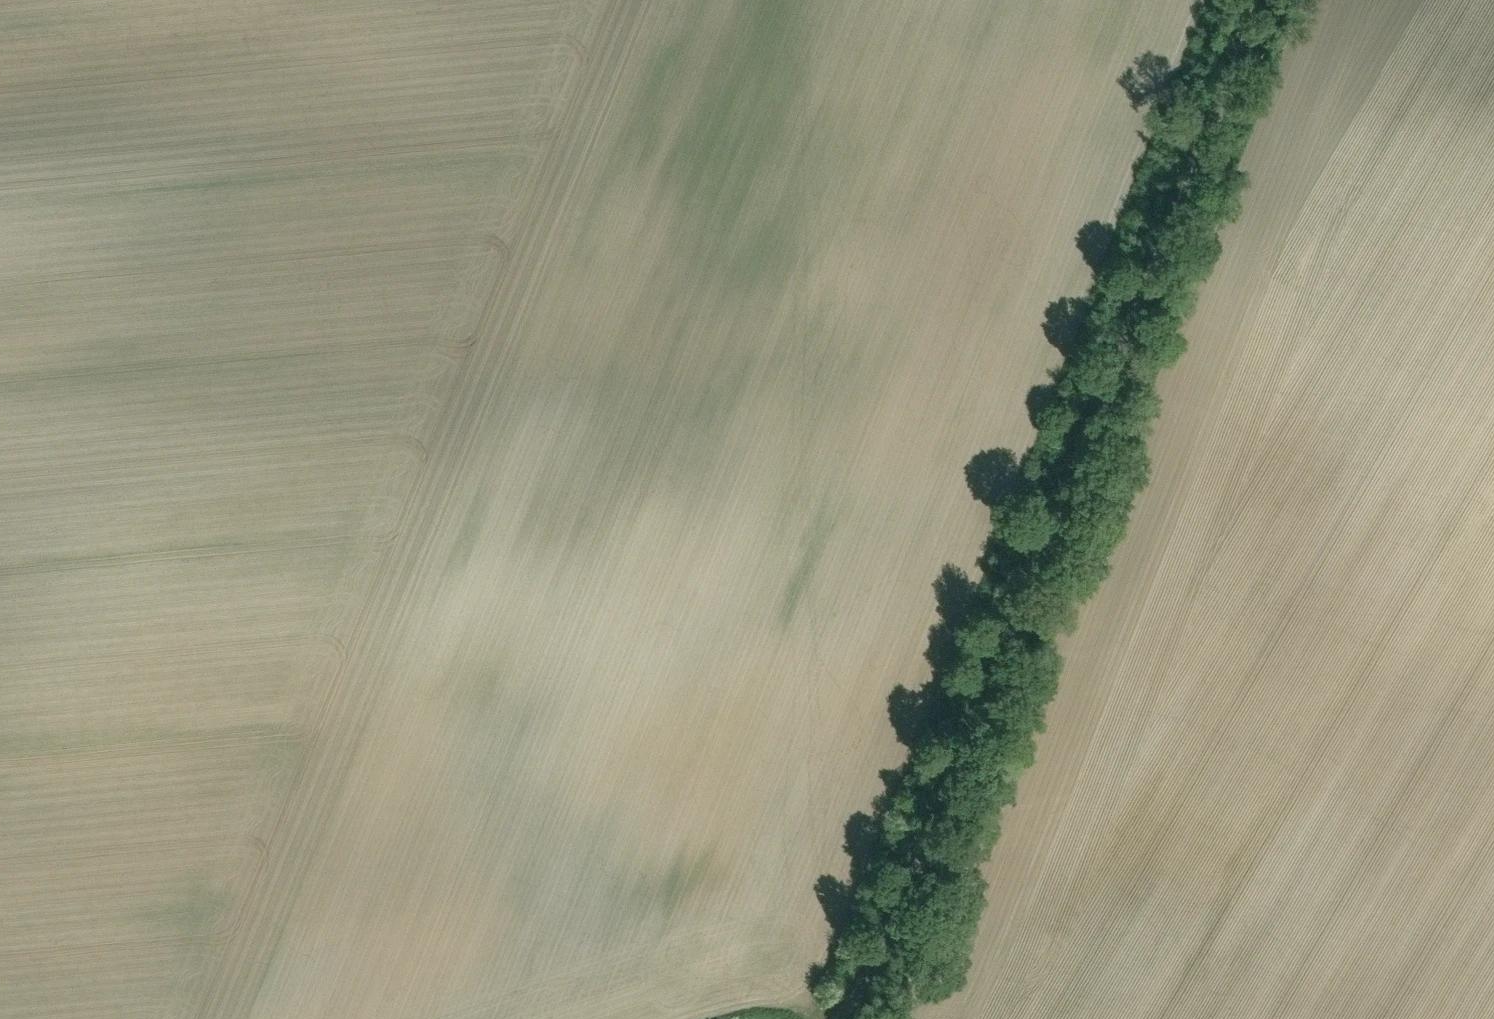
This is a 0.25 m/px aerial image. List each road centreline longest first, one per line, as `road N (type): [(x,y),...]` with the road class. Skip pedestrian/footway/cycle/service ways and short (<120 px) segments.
road 1 (track): [(904,901),(1257,0)]
road 2 (residential): [(838,1018),(904,901)]

